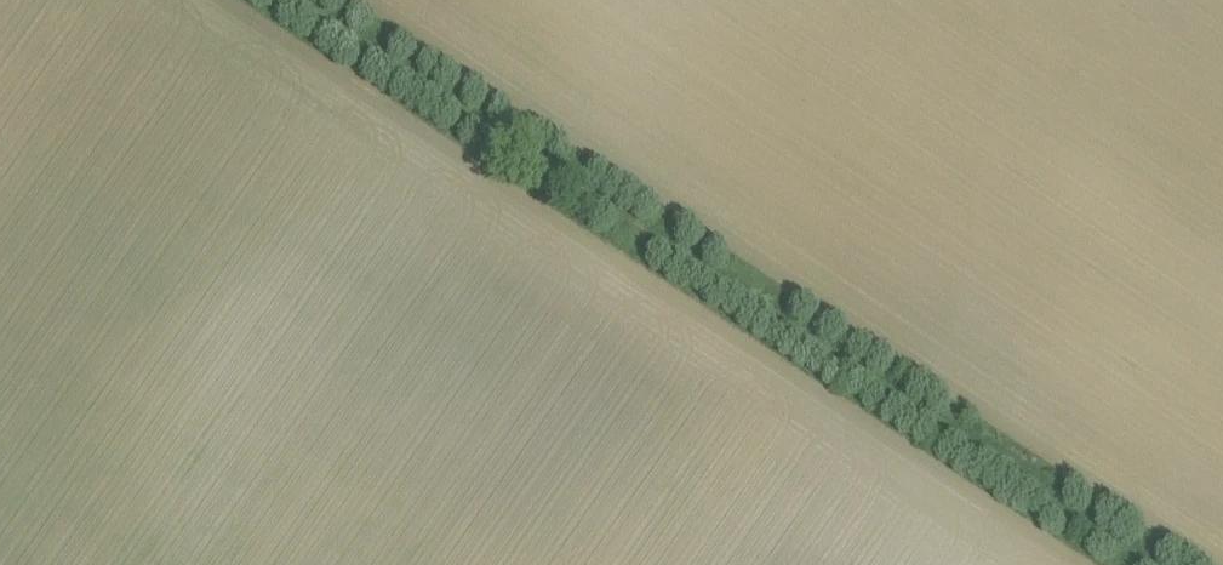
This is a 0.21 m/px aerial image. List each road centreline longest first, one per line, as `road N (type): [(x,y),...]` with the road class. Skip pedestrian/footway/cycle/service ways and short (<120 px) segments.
road 1 (track): [(1156,564),(301,0)]

